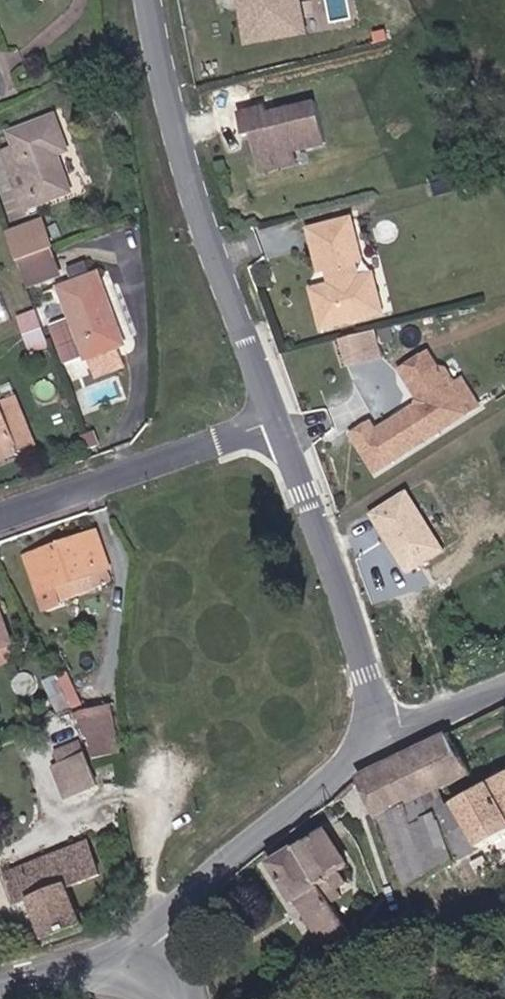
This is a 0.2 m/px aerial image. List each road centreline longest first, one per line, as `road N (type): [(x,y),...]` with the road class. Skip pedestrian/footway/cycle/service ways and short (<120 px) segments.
road 1 (tertiary): [(152,0),(204,218),(281,417)]
road 2 (tertiary): [(281,417),(371,677),(374,739)]
road 3 (residential): [(0,518),(281,417)]
road 4 (tertiary): [(374,739),(251,837),(149,934)]
road 5 (tertiary): [(0,972),(149,934)]
road 6 (unclassified): [(374,739),(504,688)]

